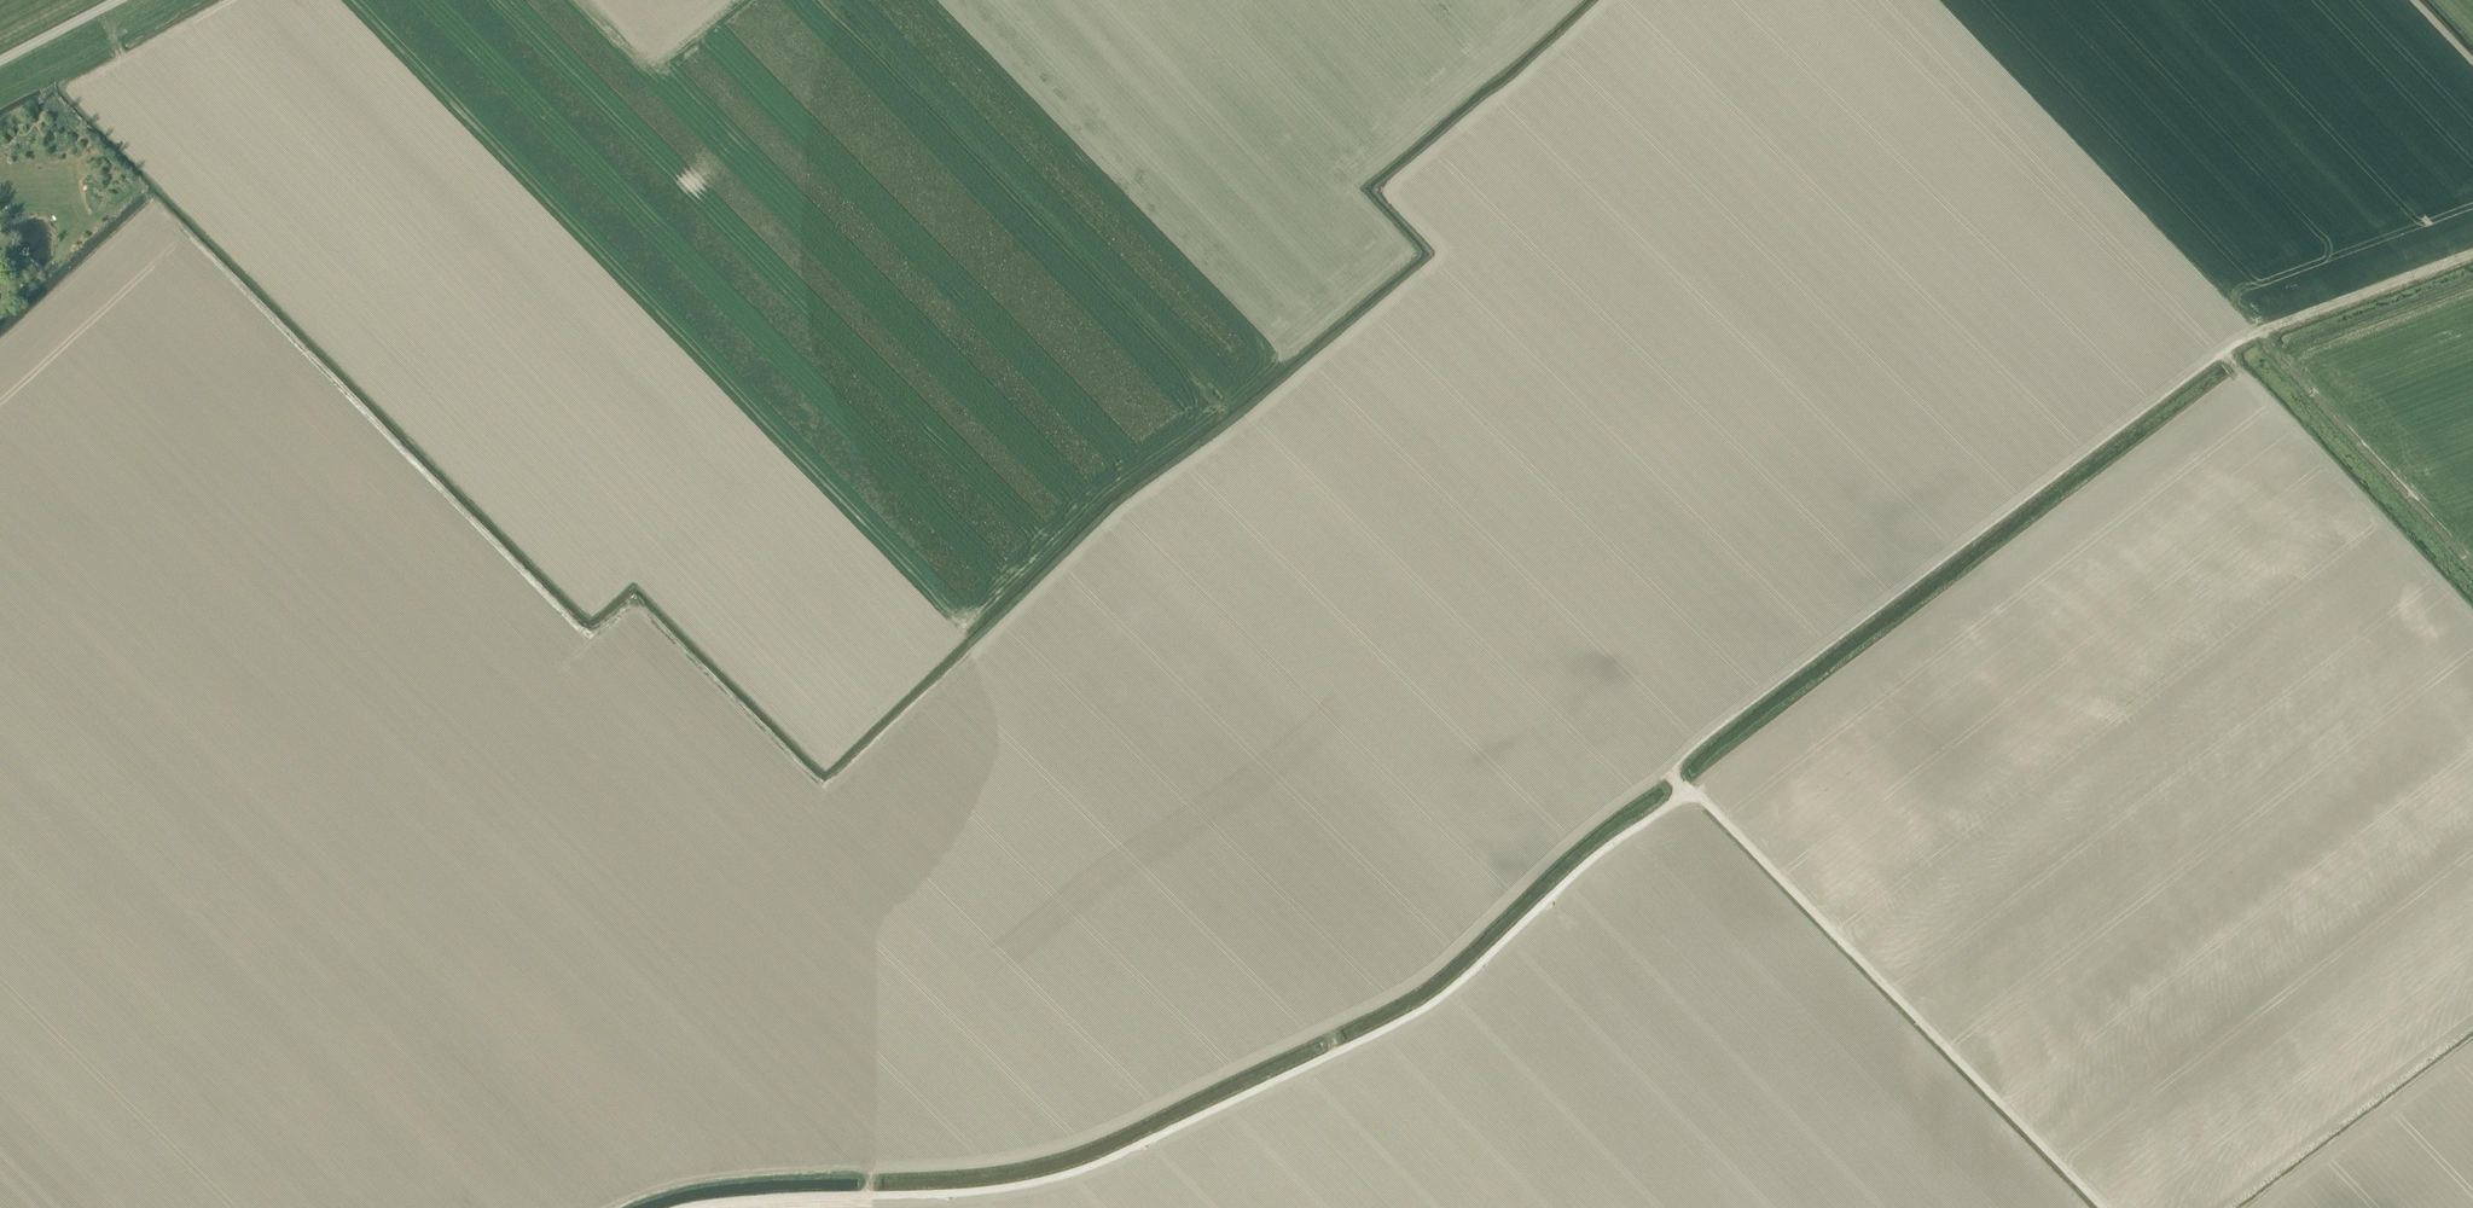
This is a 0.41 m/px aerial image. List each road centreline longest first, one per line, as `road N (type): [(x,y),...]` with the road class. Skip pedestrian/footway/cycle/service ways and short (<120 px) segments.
road 1 (track): [(2256,334),(1709,732),(1676,764),(1684,792),(1593,858),(1440,1000),(1400,1023),(1056,1178),(954,1194),(688,1207)]
road 2 (track): [(2103,1207),(1714,810),(1684,792)]
road 3 (track): [(2472,561),(2256,334)]
road 4 (track): [(2472,255),(2256,334)]
road 5 (unclassified): [(0,61),(119,0)]

